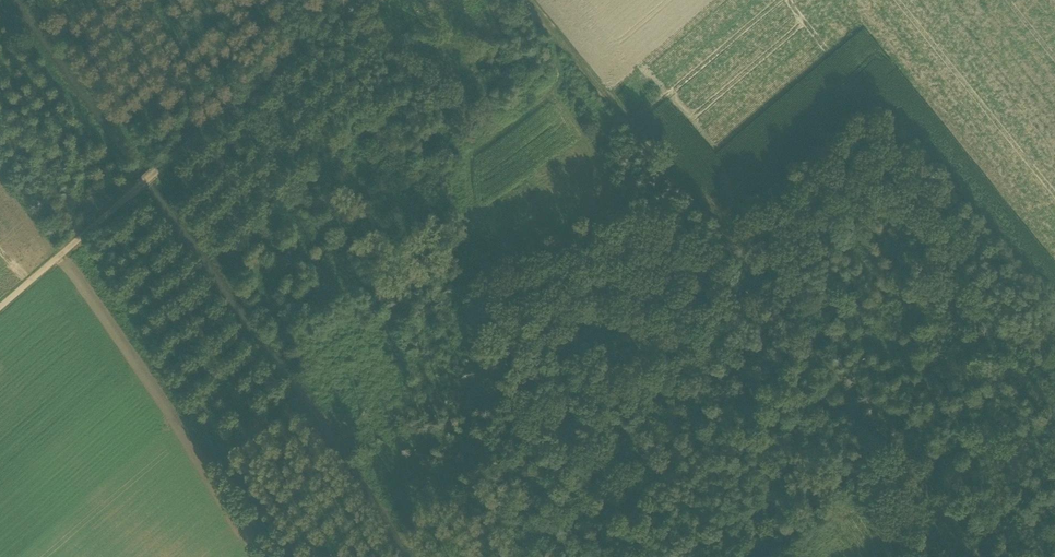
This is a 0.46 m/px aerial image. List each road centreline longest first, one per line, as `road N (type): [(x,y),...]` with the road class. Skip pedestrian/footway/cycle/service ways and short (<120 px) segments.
road 1 (track): [(974,556),(527,0)]
road 2 (unclassified): [(355,0),(0,308)]

